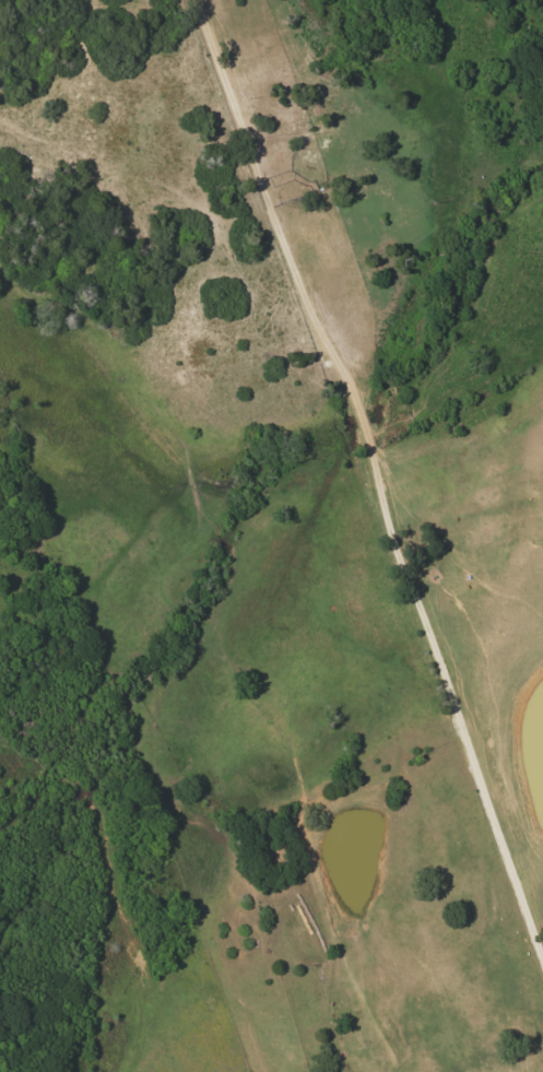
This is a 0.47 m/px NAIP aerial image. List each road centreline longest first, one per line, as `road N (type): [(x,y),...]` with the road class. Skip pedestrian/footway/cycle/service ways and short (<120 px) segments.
road 1 (residential): [(542,967),(343,400),(285,264),(198,0)]

